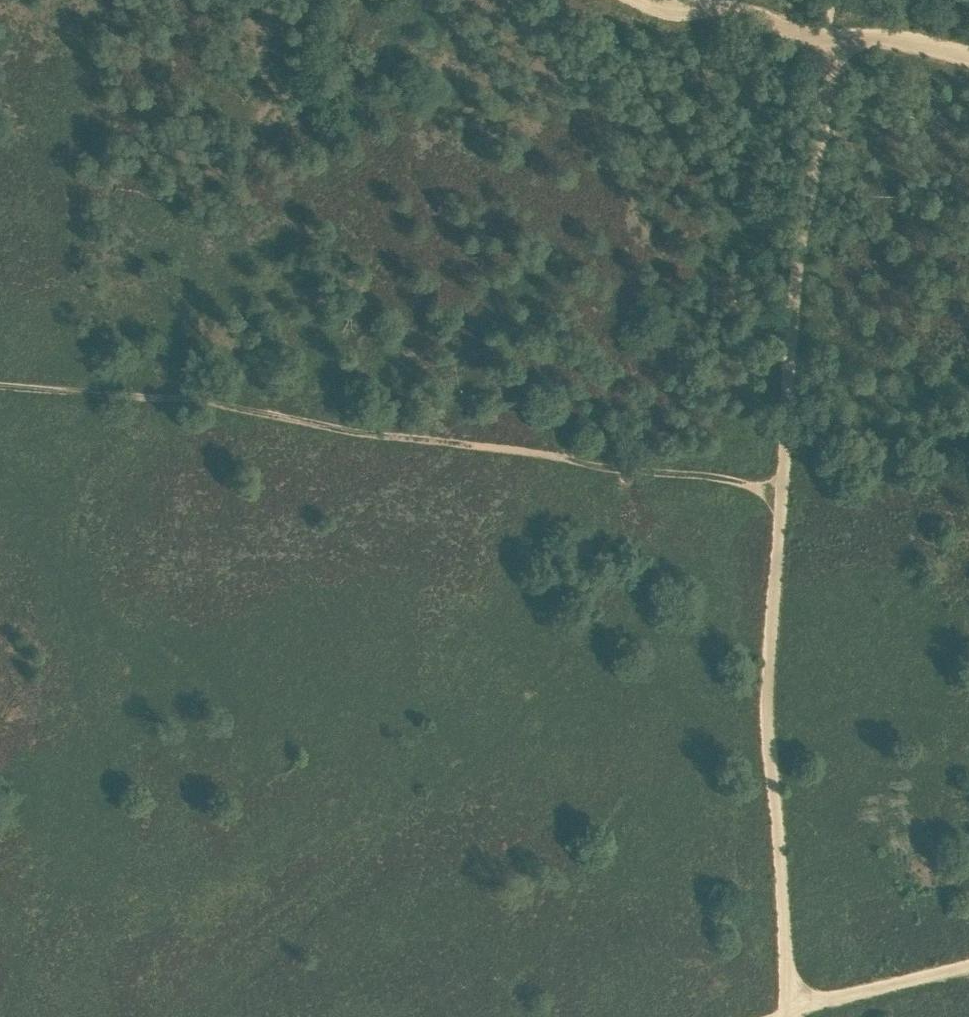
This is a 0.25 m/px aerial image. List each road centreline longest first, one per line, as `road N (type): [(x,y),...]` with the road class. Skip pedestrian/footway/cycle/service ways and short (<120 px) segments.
road 1 (track): [(783,495),(603,458),(355,431),(197,399),(0,384)]
road 2 (track): [(783,495),(767,725),(786,1015)]
road 3 (track): [(835,34),(796,274),(783,495)]
road 4 (track): [(786,1015),(968,969)]
road 5 (track): [(835,34),(692,0)]
road 6 (track): [(968,56),(835,34)]

